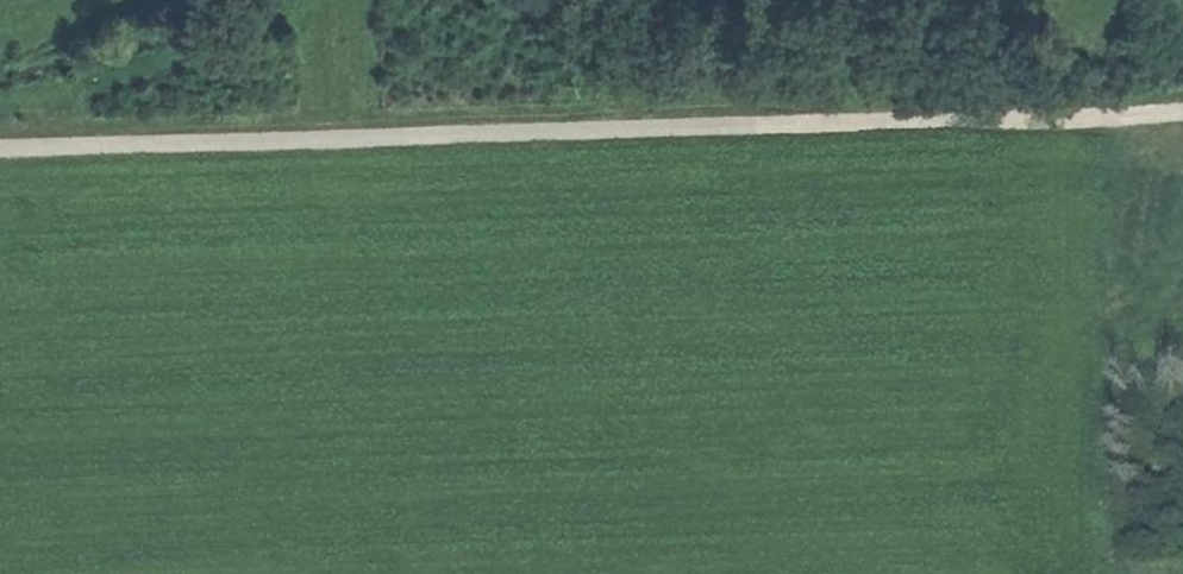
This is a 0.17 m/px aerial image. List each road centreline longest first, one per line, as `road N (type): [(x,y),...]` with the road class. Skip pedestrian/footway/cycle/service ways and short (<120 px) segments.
road 1 (track): [(0,149),(964,126),(1182,112)]

